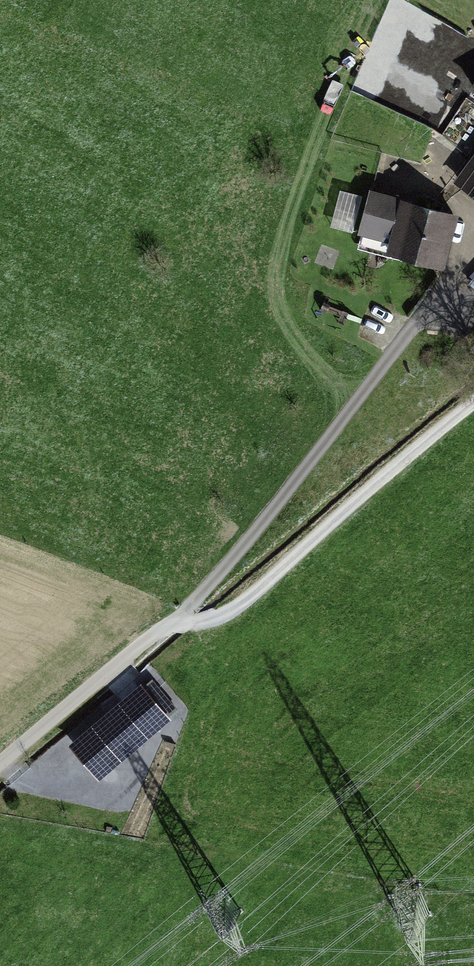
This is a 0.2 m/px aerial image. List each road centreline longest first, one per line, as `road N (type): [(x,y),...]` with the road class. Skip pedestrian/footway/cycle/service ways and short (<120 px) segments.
road 1 (track): [(0,758),(173,629),(472,257)]
road 2 (track): [(173,629),(218,619),(473,408)]

